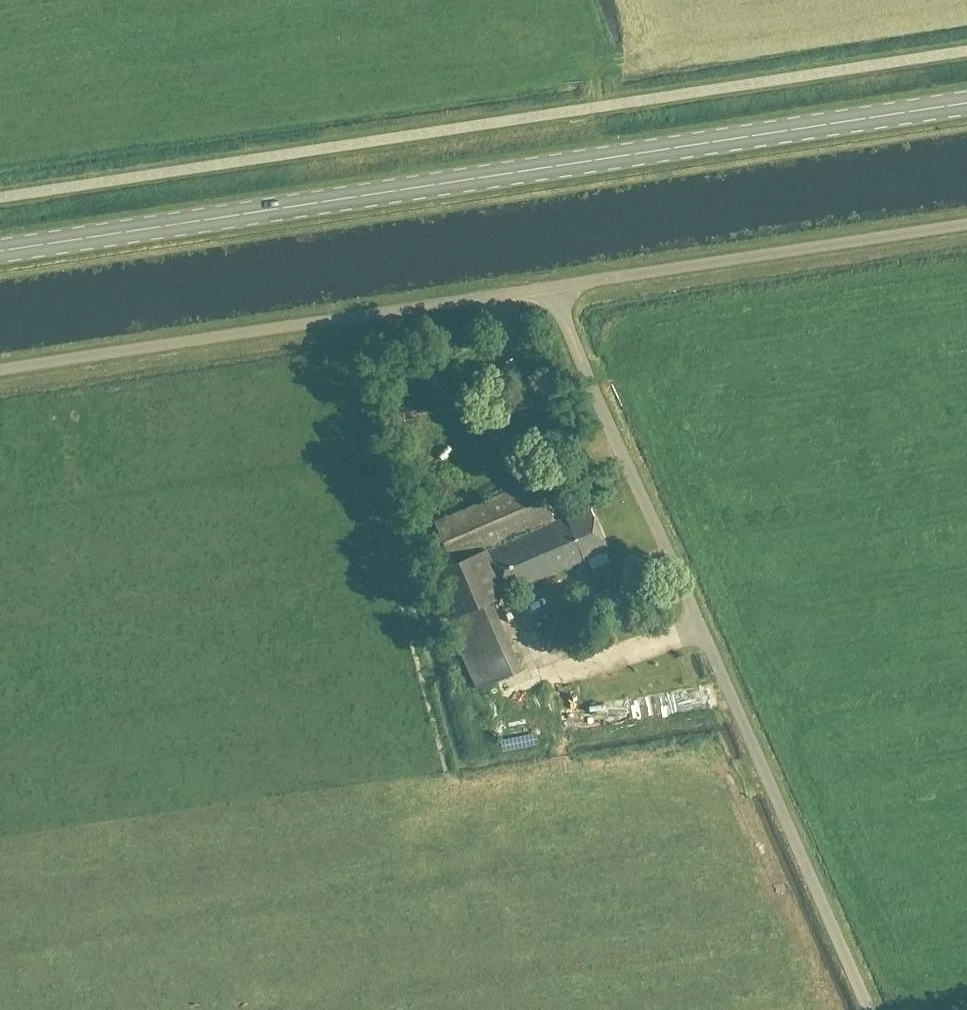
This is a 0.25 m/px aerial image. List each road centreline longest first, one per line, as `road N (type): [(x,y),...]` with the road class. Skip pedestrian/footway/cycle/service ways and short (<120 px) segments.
road 1 (primary): [(966,105),(0,252)]
road 2 (unclassified): [(867,1009),(585,375),(556,287)]
road 3 (unclassified): [(0,372),(556,287)]
road 4 (unclassified): [(556,287),(966,225)]

